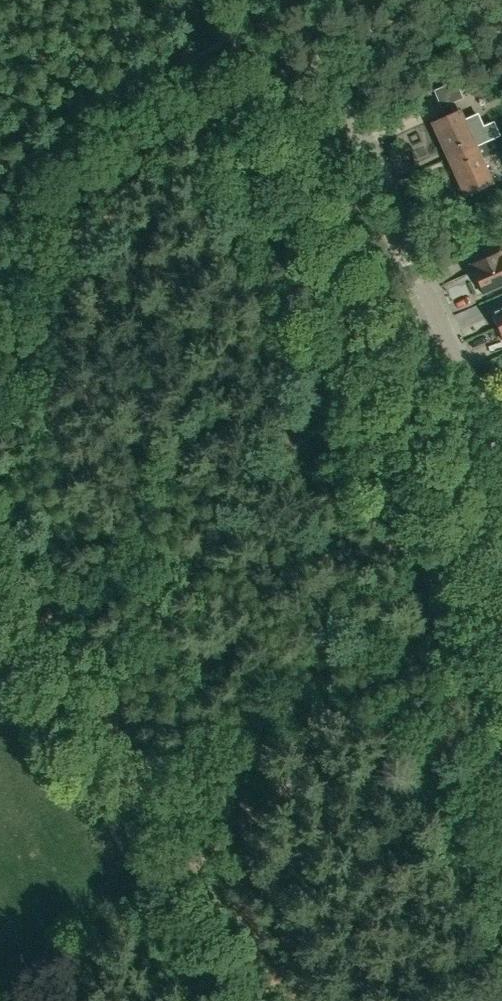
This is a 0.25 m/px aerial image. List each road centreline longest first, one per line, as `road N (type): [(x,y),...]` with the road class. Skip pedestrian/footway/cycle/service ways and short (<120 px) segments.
road 1 (residential): [(501,459),(288,0)]

